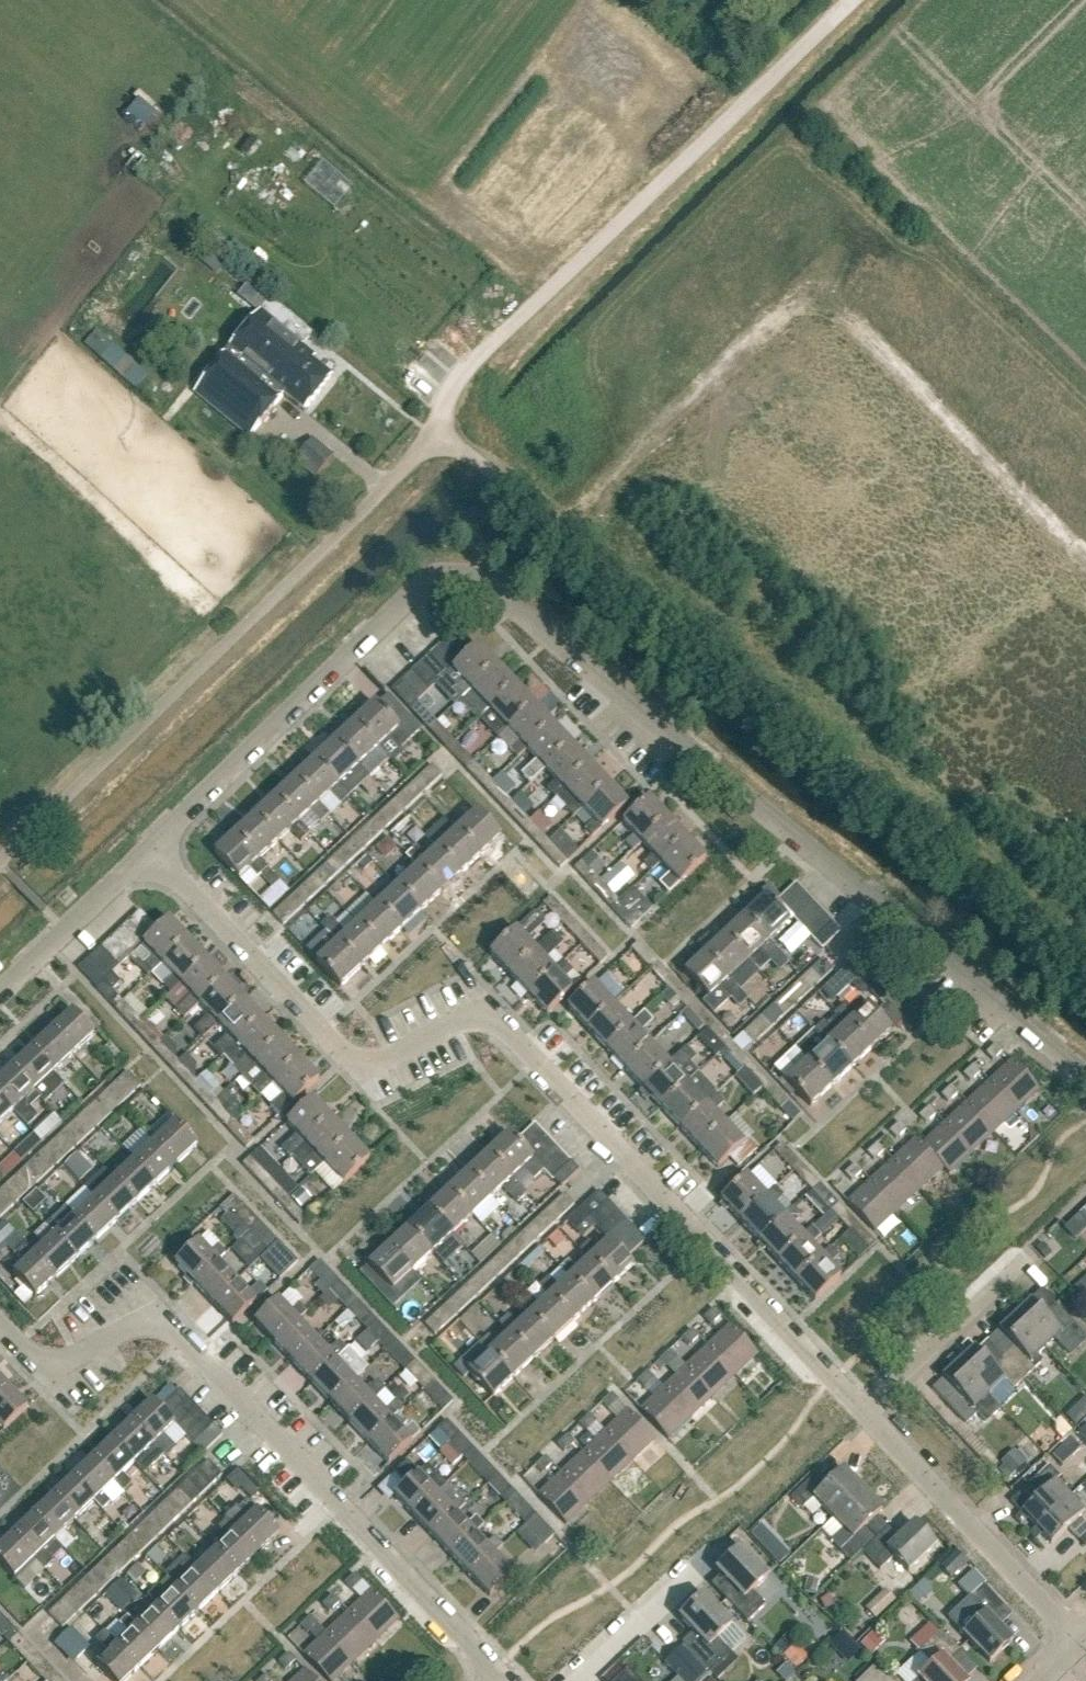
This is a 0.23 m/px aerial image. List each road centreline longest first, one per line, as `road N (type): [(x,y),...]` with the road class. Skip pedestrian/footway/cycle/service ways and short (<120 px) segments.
road 1 (unclassified): [(0,860),(437,445),(477,460),(1085,956)]
road 2 (residential): [(150,850),(420,582),(459,574),(492,591),(1085,1077)]
road 3 (residential): [(865,1413),(489,1011),(361,1069),(150,850)]
road 4 (track): [(1072,544),(823,301),(779,318),(559,527)]
road 5 (residential): [(503,1680),(174,1329),(138,1325),(66,1365),(33,1356),(0,1323)]
road 6 (track): [(849,0),(470,363),(444,403),(437,445)]
road 7 (residential): [(1081,1645),(865,1413)]
road 8 (residential): [(865,1413),(1019,1273)]
road 9 (residential): [(0,993),(150,850)]
road 10 (residential): [(582,1680),(697,1573)]

